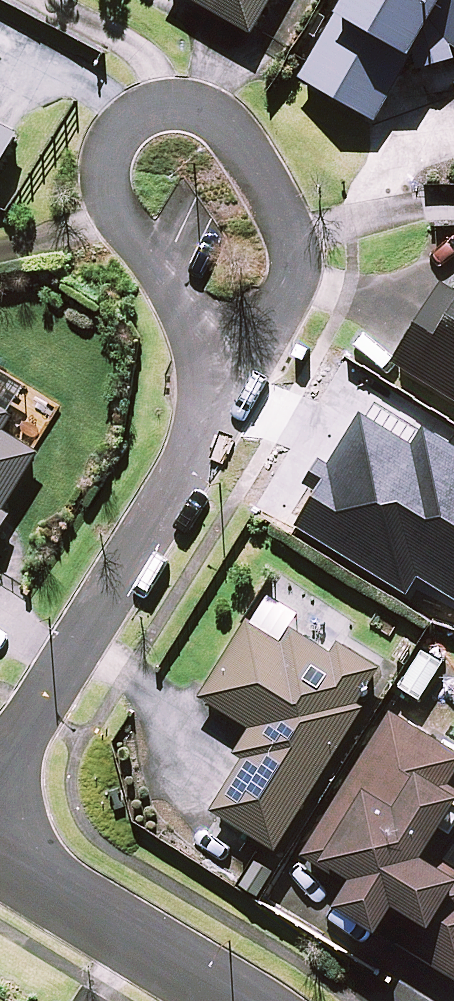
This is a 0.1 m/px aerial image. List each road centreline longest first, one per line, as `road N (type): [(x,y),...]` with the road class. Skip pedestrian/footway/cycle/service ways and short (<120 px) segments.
road 1 (residential): [(243,397),(299,257),(287,195),(252,136),(189,100),(168,98),(143,115),(118,157),(125,221)]
road 2 (residential): [(243,397),(0,772)]
road 3 (residential): [(230,1000),(0,864)]
road 4 (residential): [(125,221),(243,397)]

